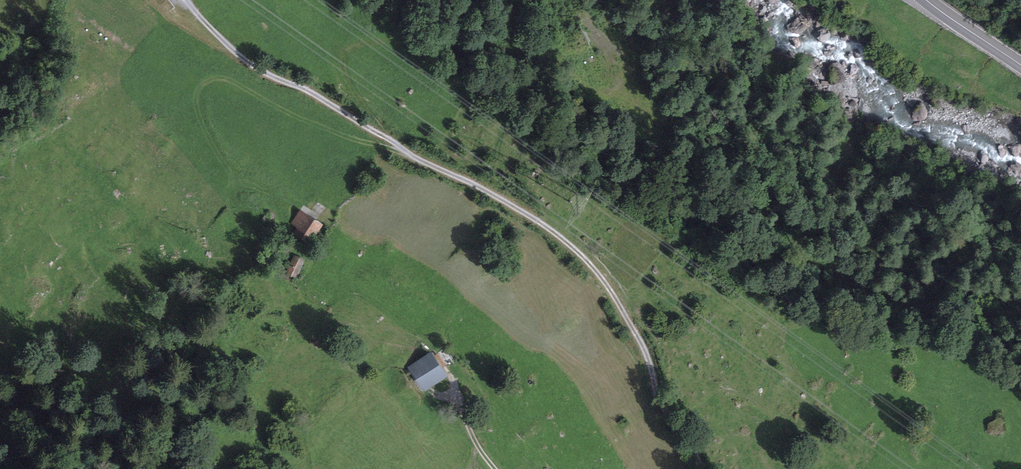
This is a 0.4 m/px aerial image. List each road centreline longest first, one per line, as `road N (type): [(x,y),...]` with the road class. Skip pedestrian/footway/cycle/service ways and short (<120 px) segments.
road 1 (track): [(699,468),(659,398),(635,331),(569,244),(250,64),(187,0)]
road 2 (track): [(589,20),(622,76),(612,93),(589,91),(549,58),(402,41),(346,51),(350,86),(394,142)]
road 3 (track): [(321,218),(235,178),(199,114),(205,88),(234,83),(330,133),(404,148)]
road 4 (track): [(679,468),(594,298),(536,235),(477,207)]

